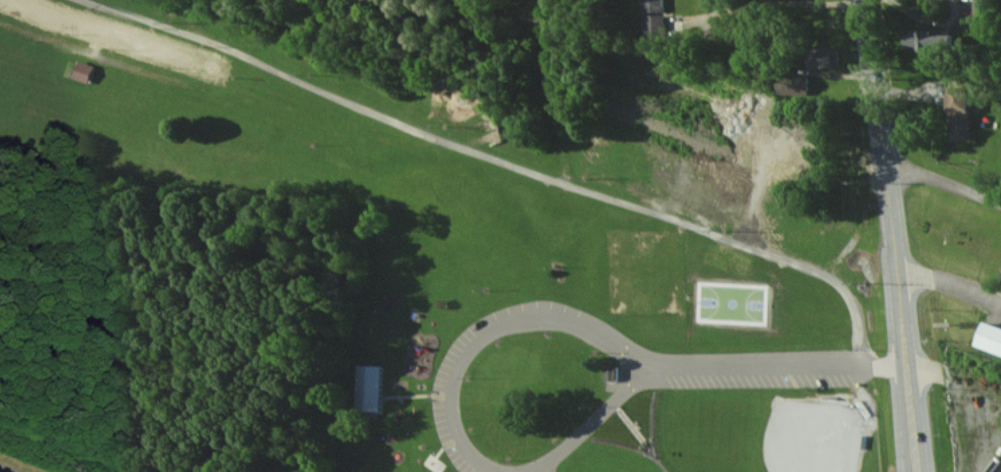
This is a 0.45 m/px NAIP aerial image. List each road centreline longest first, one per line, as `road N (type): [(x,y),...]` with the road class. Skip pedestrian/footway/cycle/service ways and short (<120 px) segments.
road 1 (primary): [(919,471),(866,0)]

